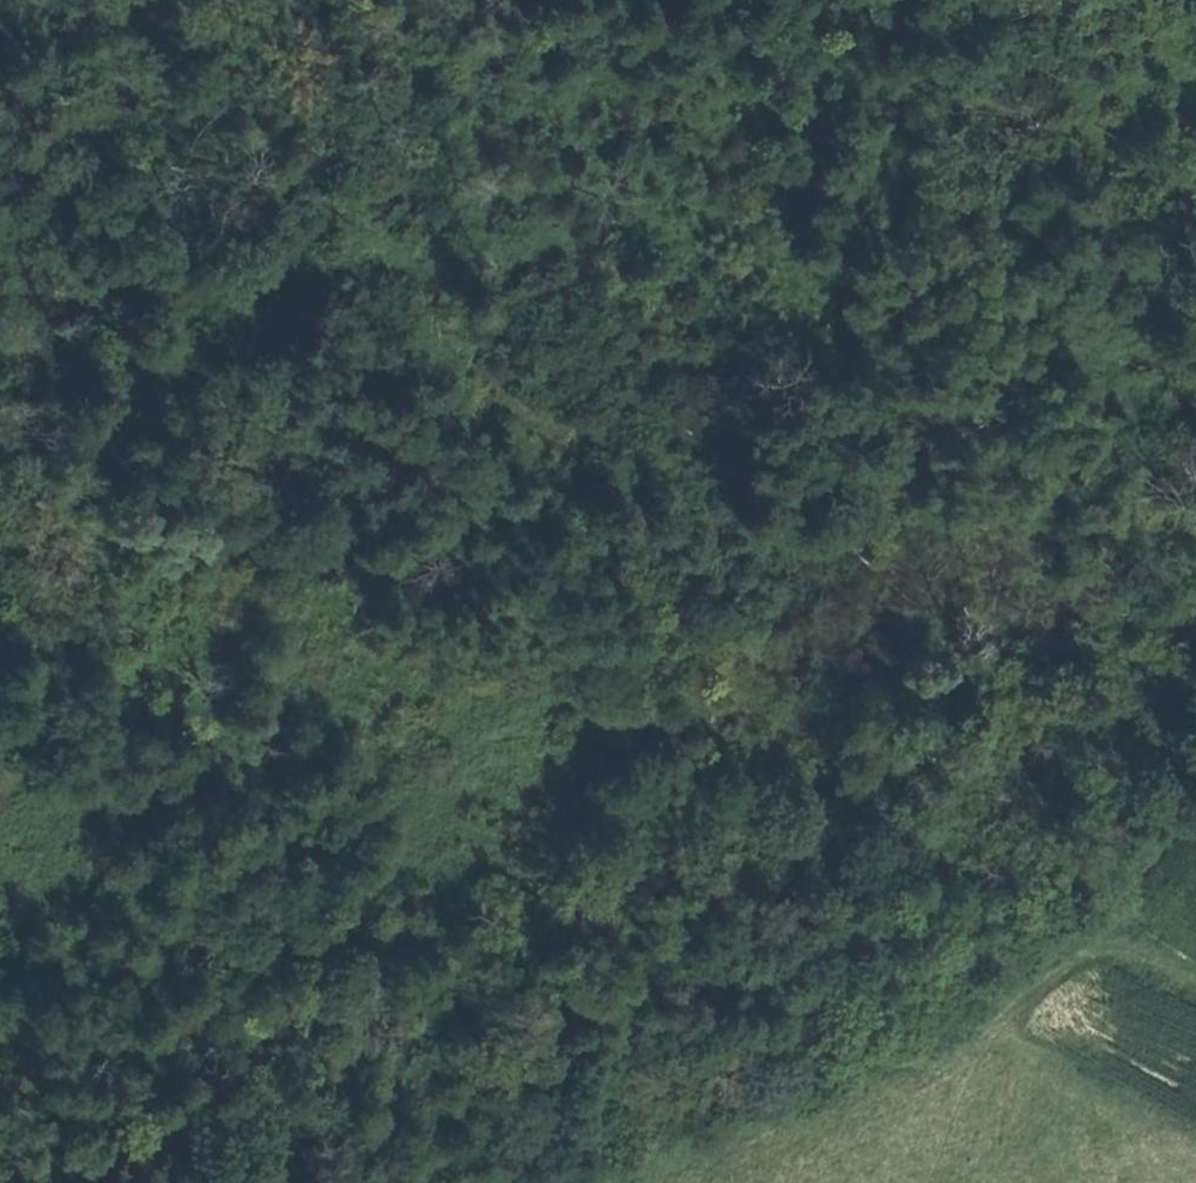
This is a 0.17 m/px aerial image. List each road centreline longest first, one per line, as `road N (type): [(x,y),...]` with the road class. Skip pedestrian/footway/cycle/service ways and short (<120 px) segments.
road 1 (track): [(1195,974),(1130,938),(1072,946),(1011,990)]

